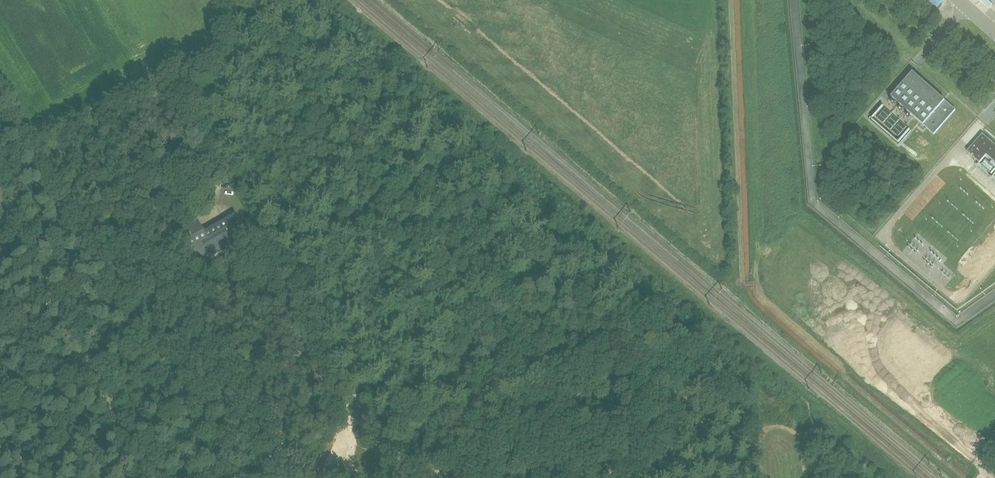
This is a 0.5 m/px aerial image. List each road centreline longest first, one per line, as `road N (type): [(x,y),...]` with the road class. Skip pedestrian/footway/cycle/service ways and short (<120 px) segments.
road 1 (unclassified): [(154,477),(0,193)]

